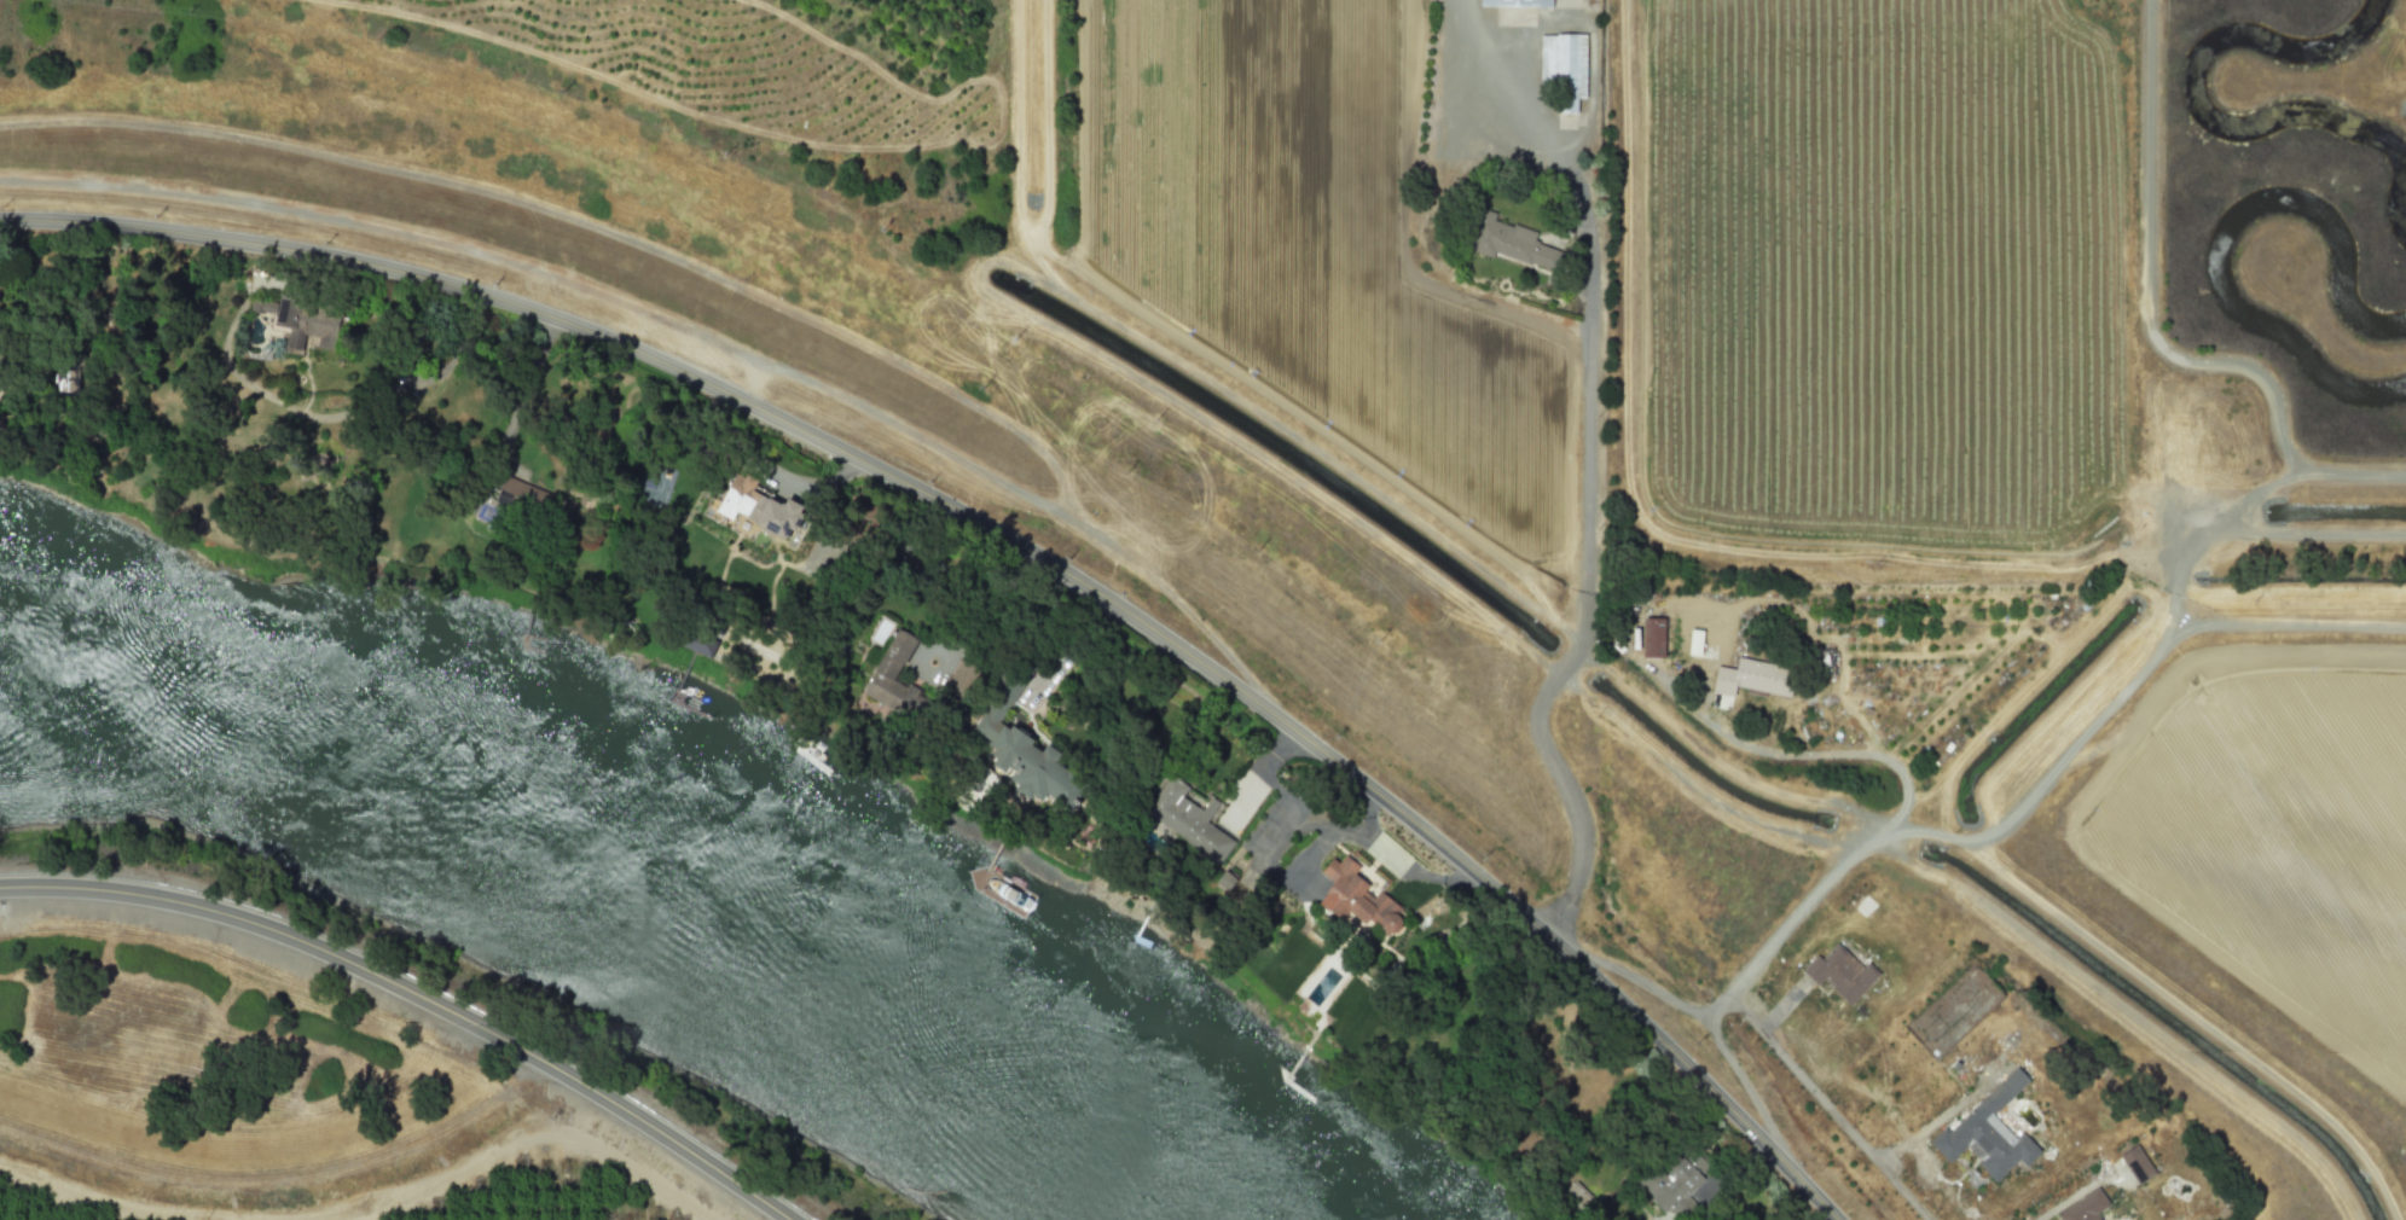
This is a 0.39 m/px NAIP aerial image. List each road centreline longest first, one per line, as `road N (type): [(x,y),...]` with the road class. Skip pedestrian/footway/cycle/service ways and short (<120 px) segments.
road 1 (secondary): [(1839,1219),(1663,1040),(1467,864),(1222,676),(953,509),(649,356),(480,294),(303,252),(145,230),(0,221)]
road 2 (secondary): [(787,1219),(543,1063),(355,966),(254,924),(149,896),(0,888)]
road 3 (residential): [(1544,933),(1572,893),(1582,843),(1575,806),(1537,731),(1542,697),(1583,644),(1585,622),(1590,222)]

